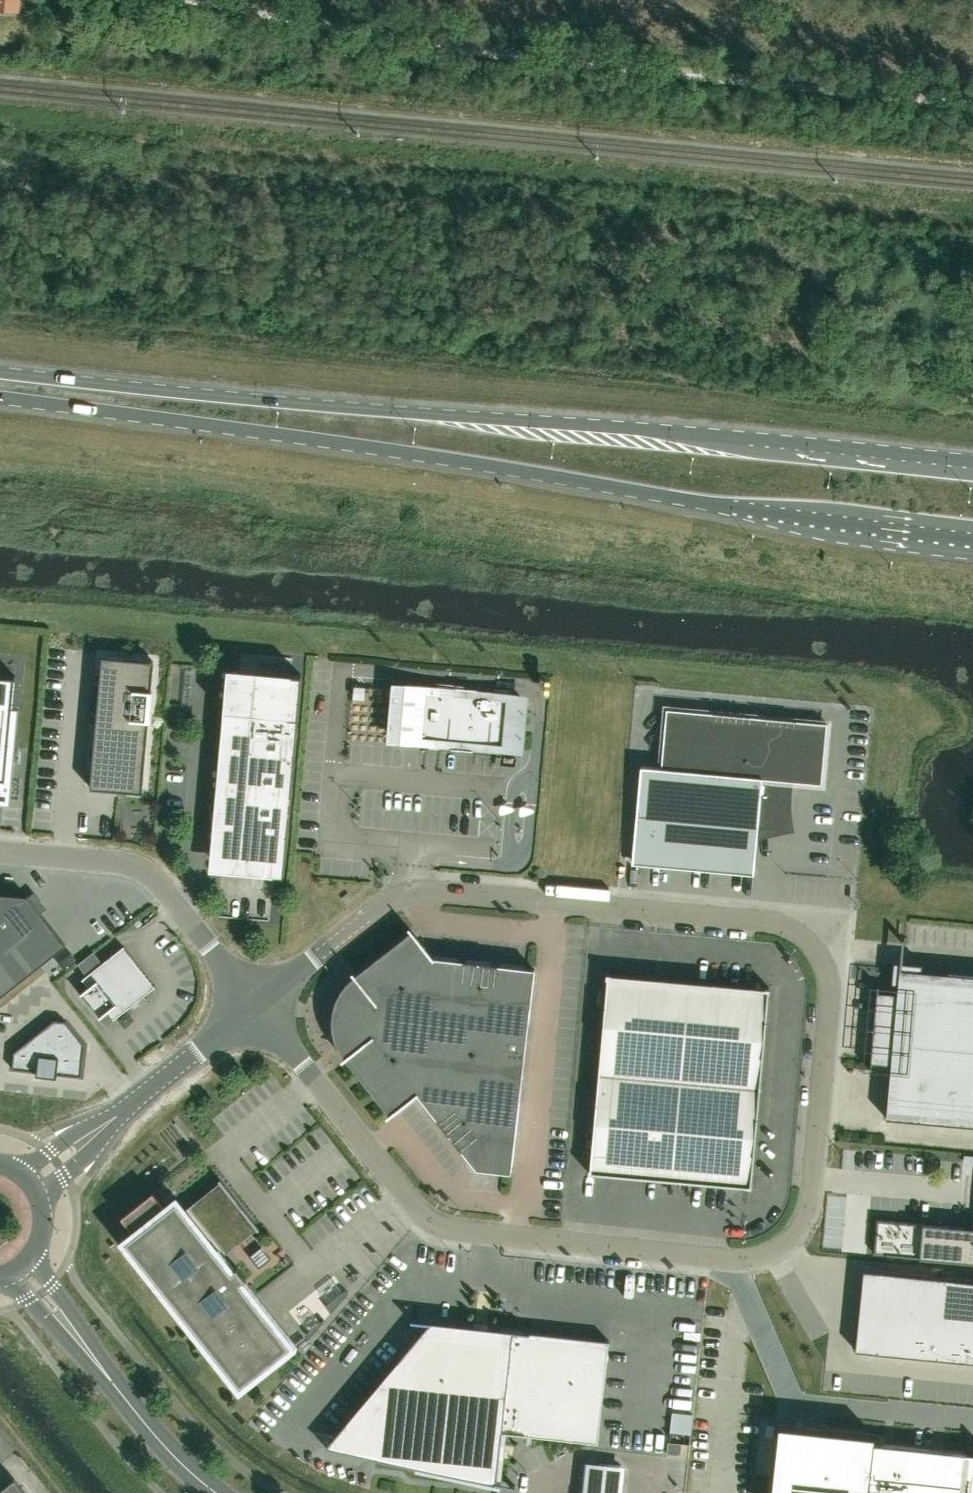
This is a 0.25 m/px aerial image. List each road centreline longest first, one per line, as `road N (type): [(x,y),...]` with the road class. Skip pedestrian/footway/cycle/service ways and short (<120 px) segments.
road 1 (primary): [(0,397),(972,537)]
road 2 (primary): [(972,467),(0,370)]
road 3 (unclassified): [(833,989),(812,1206),(791,1242),(751,1263),(470,1232),(433,1221),(256,1005)]
road 4 (track): [(972,102),(523,59),(192,0)]
road 5 (unclassified): [(256,1005),(384,905),(415,893),(786,925),(829,963),(833,989)]
road 6 (unclassified): [(256,1005),(162,882),(141,867),(0,854)]
road 7 (tertiary): [(218,1492),(152,1430),(24,1264)]
road 8 (unclassified): [(30,1181),(256,1005)]

